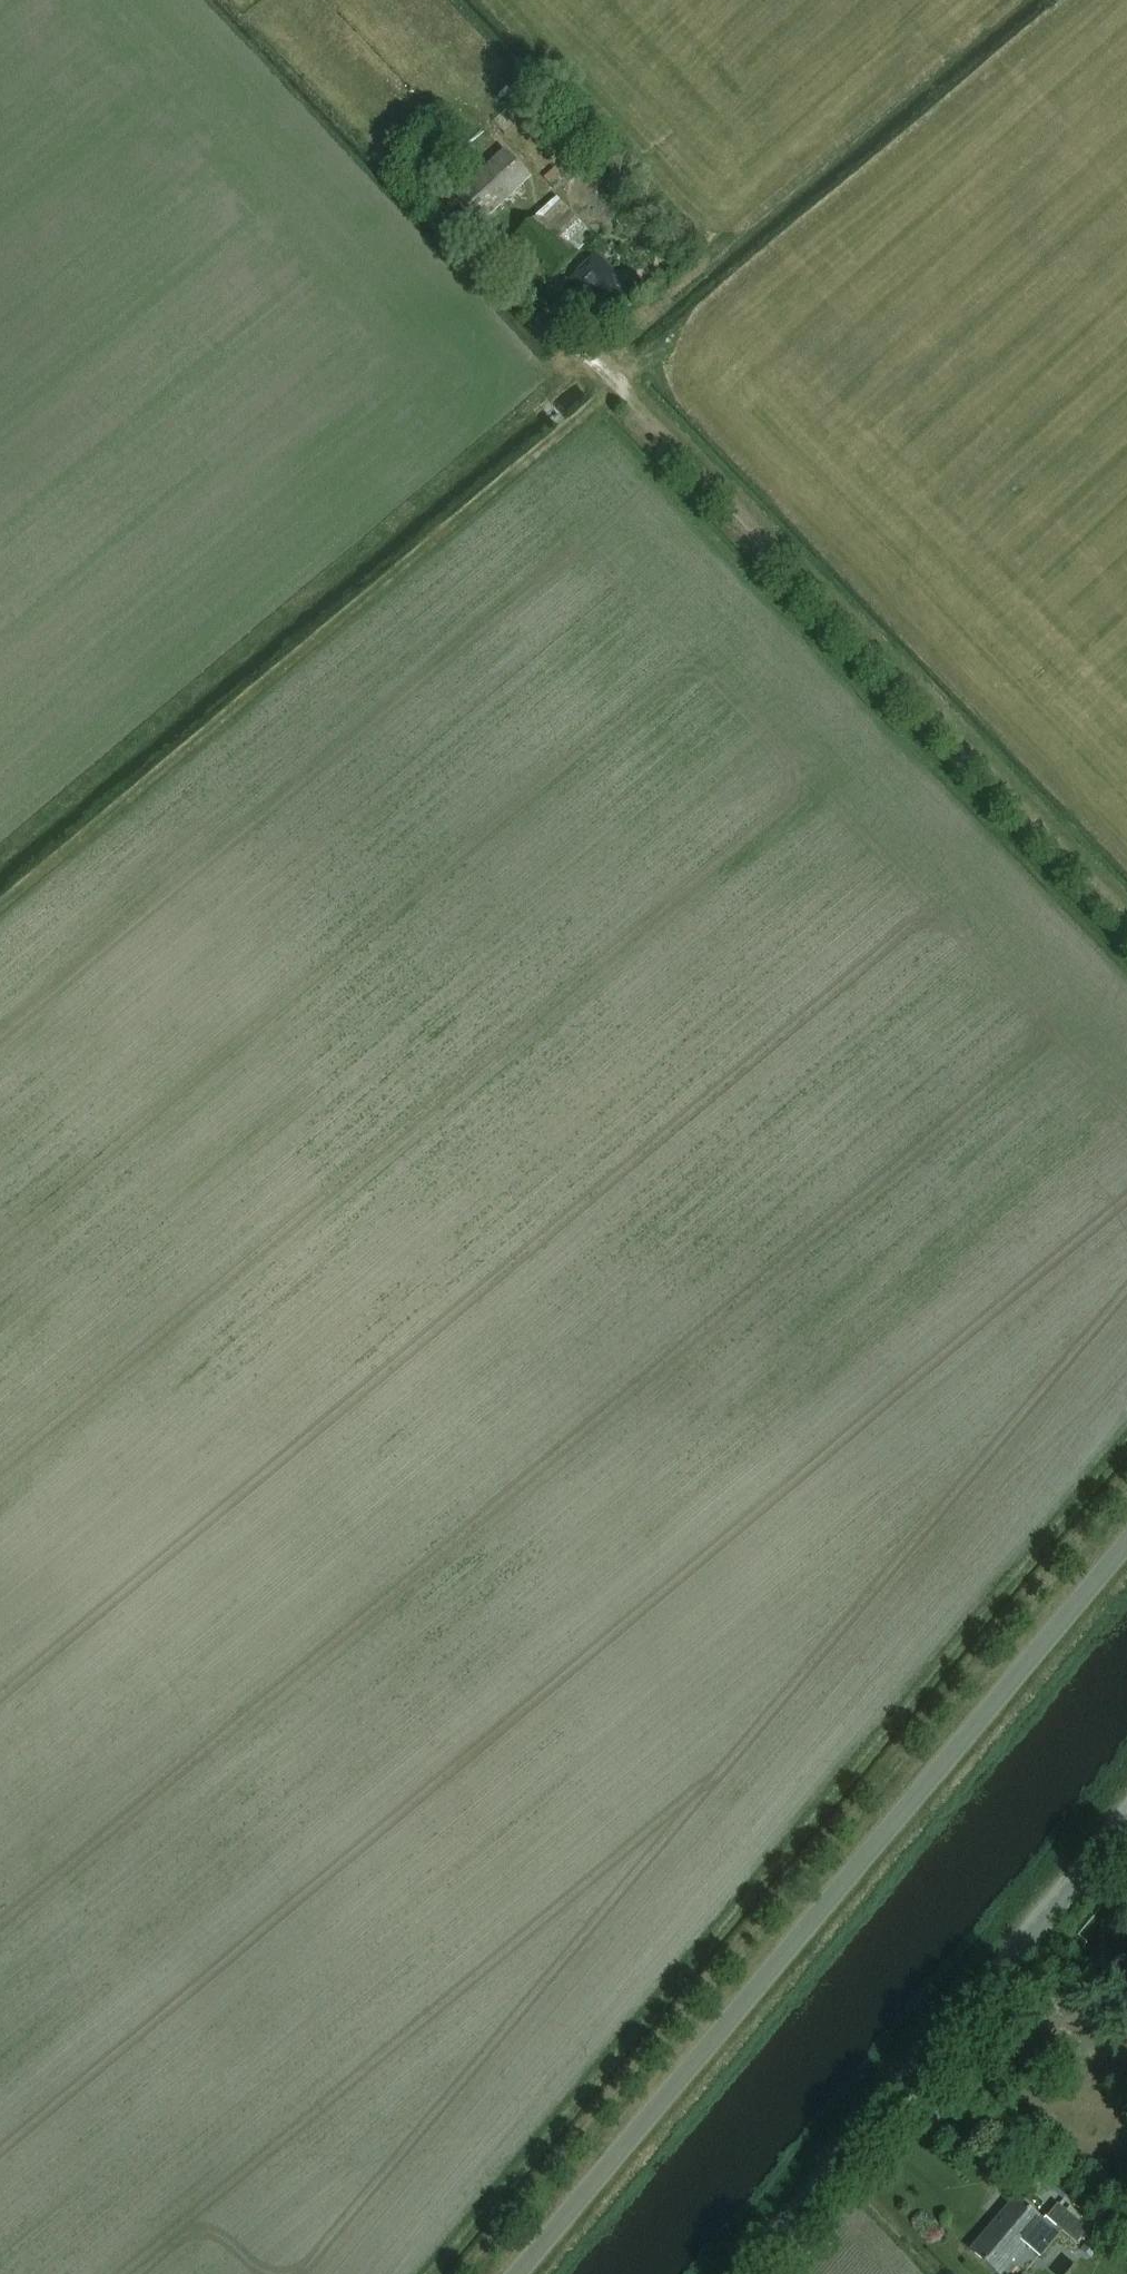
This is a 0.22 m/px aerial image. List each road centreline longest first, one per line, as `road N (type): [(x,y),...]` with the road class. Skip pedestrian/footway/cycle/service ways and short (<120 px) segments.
road 1 (unclassified): [(512,2273),(1126,1539)]
road 2 (track): [(603,369),(1126,916)]
road 3 (tertiary): [(762,2273),(1126,1837)]

